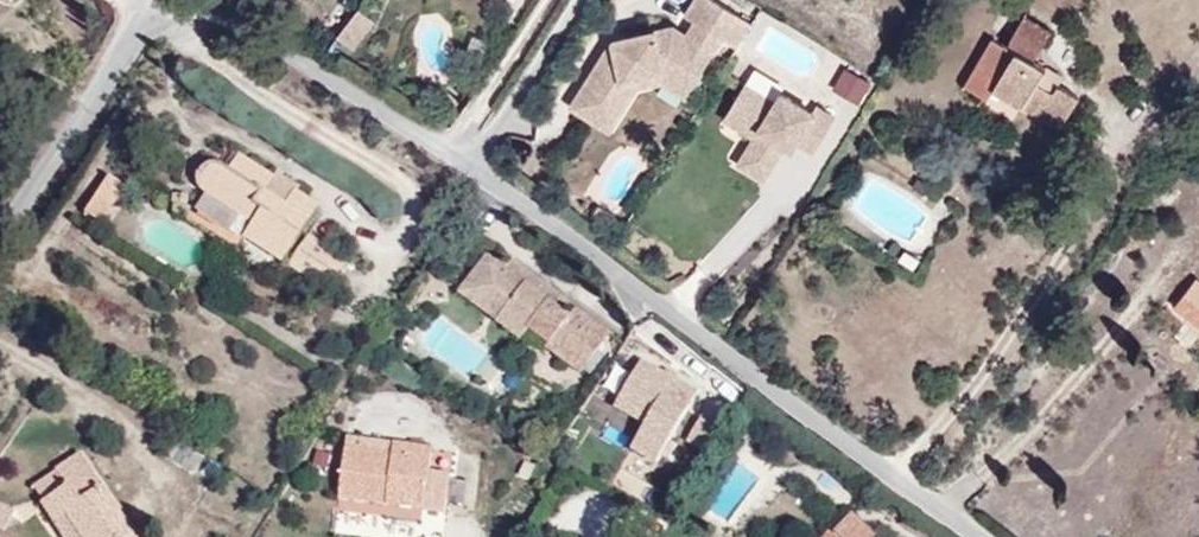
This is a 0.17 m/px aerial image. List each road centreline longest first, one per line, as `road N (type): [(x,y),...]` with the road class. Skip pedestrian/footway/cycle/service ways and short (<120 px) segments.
road 1 (unclassified): [(155,13),(196,12),(253,34),(443,151),(583,244),(977,536)]
road 2 (unclassified): [(0,229),(155,13)]

